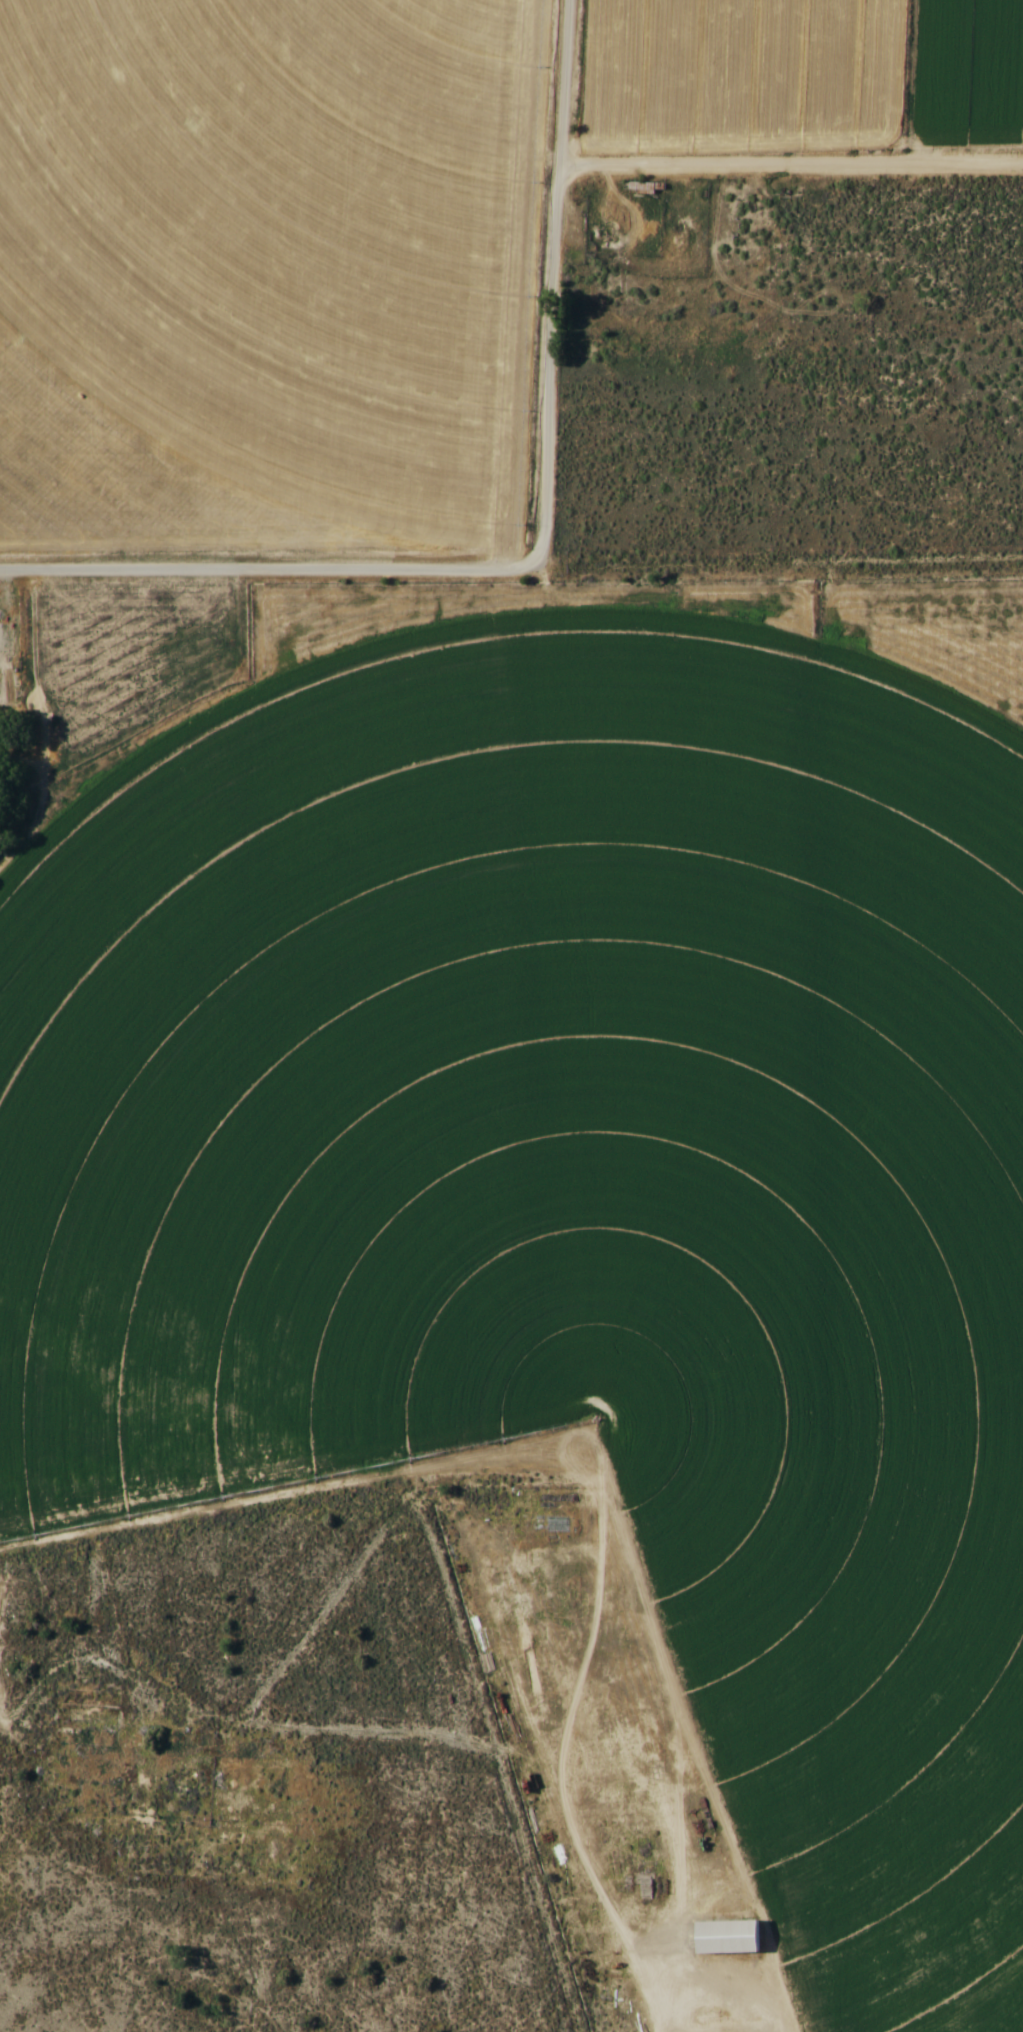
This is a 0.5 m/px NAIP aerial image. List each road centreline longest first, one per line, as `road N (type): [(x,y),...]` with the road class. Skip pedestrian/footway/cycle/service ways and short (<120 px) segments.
road 1 (residential): [(536,563),(545,544),(568,0)]
road 2 (residential): [(536,563),(521,571),(0,572)]

